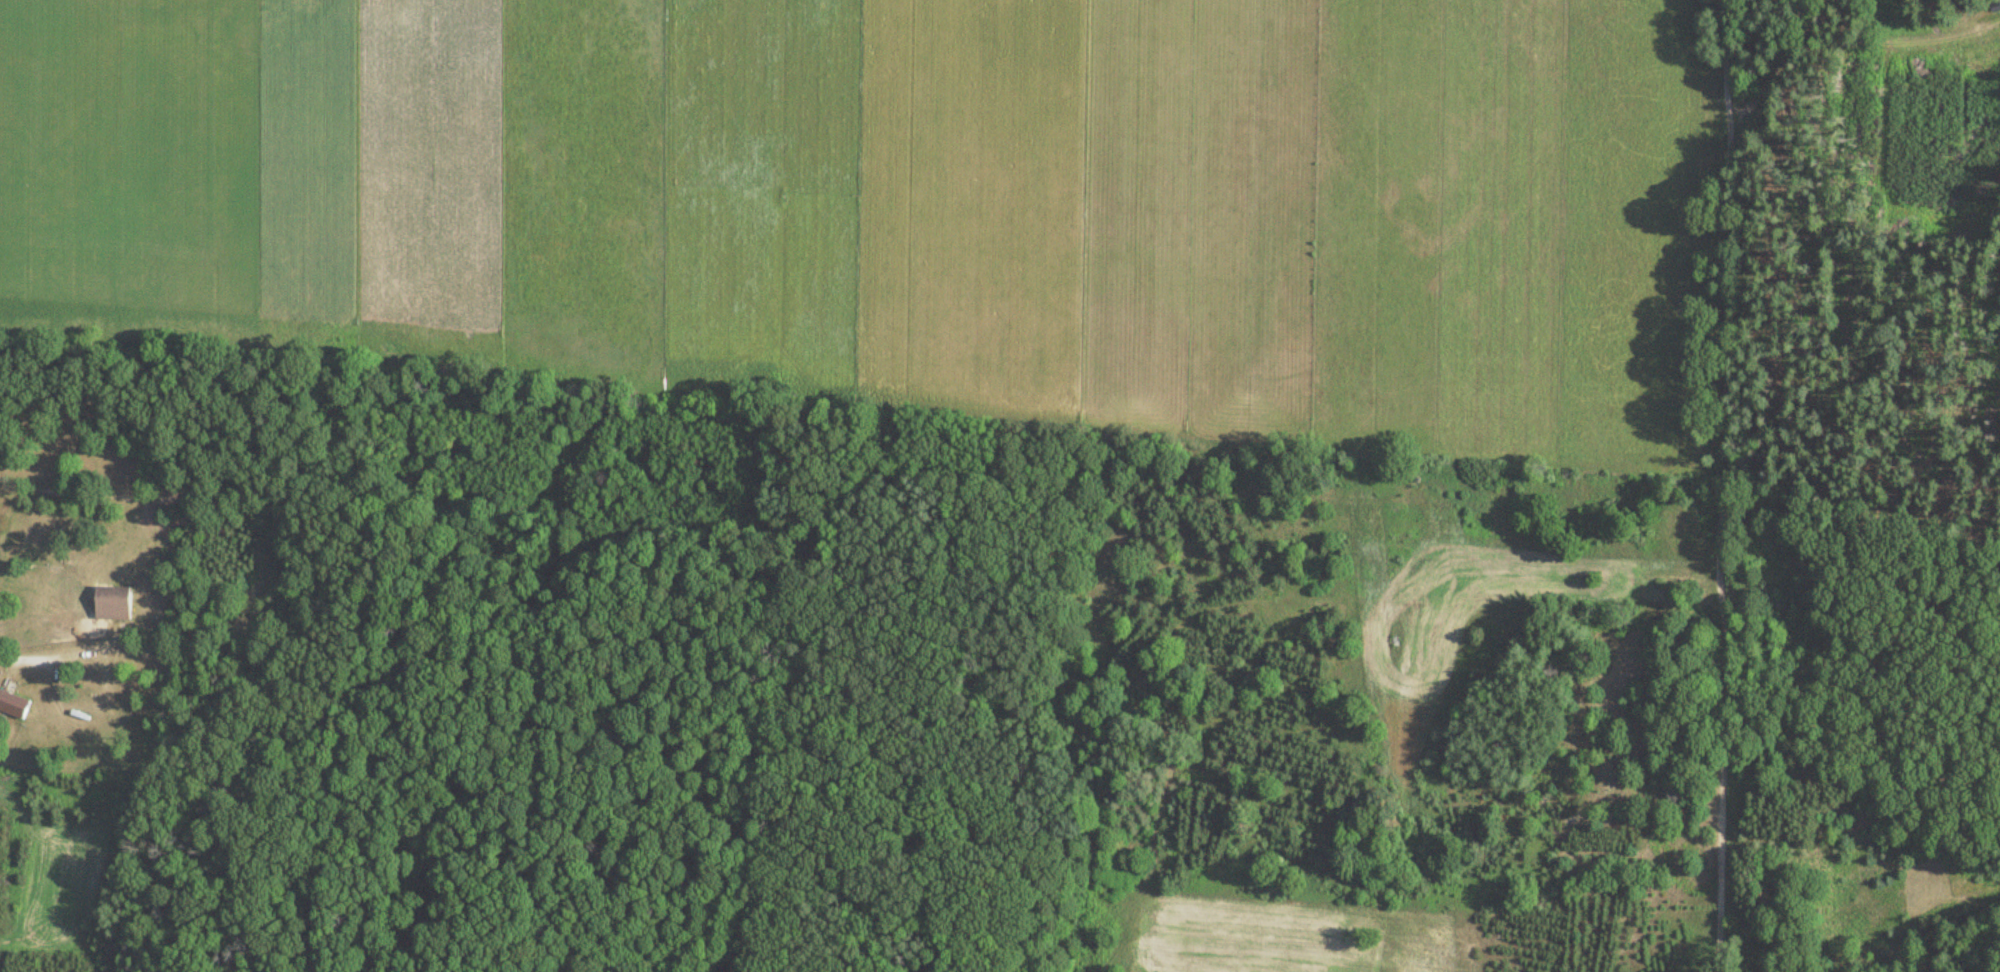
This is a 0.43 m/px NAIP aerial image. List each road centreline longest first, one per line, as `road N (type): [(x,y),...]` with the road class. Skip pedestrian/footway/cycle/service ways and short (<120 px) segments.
road 1 (track): [(1720,971),(1728,0)]

